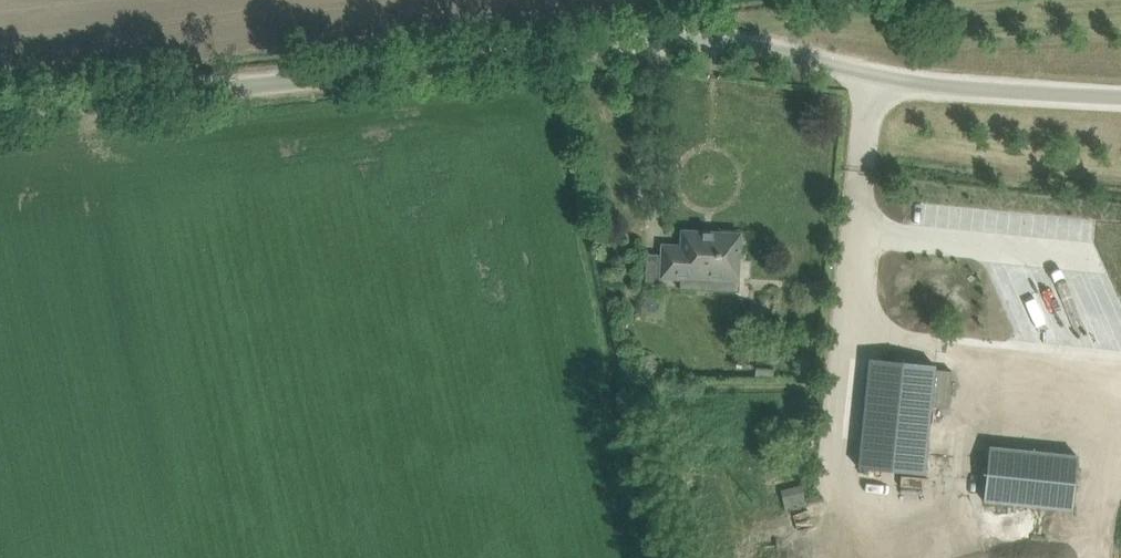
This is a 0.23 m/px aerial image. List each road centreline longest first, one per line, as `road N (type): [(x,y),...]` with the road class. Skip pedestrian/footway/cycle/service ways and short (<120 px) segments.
road 1 (unclassified): [(0,111),(696,38),(874,74),(1120,97)]

